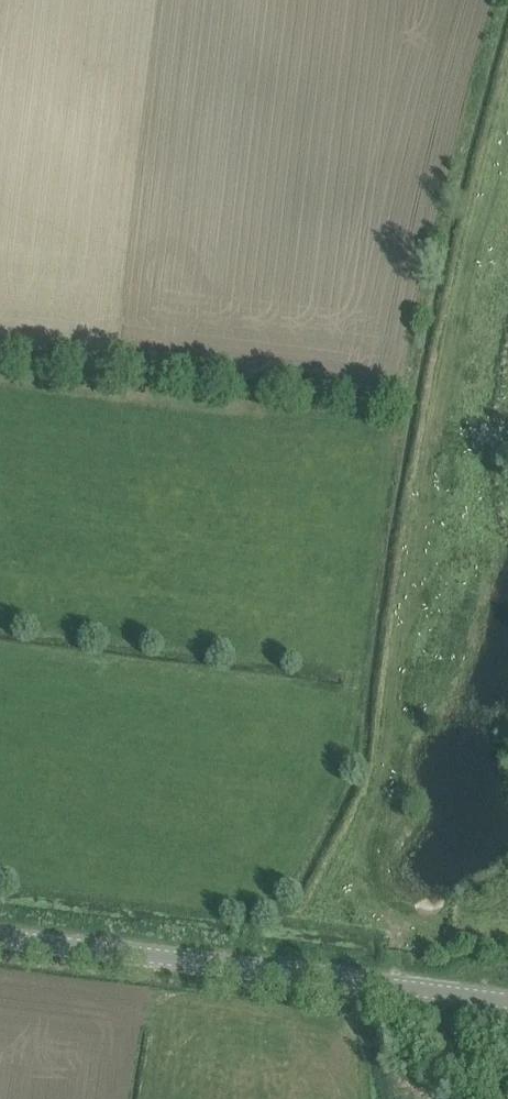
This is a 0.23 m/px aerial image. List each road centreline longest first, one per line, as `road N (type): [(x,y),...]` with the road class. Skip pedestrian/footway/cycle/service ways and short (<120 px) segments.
road 1 (unclassified): [(507,1001),(0,936)]

